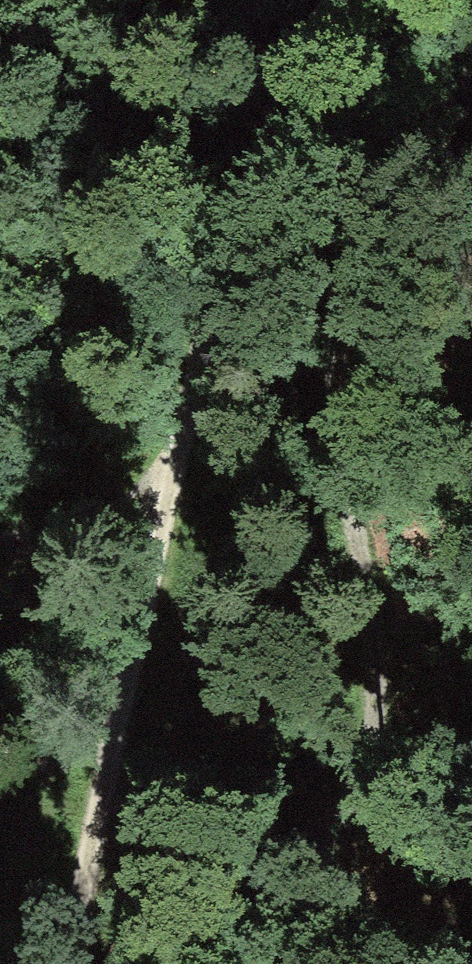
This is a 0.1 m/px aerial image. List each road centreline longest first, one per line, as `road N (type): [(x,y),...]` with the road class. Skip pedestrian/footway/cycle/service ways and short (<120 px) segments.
road 1 (track): [(93,821),(180,850),(275,860),(354,819),(372,703),(336,496),(333,321),(391,173),(471,84)]
road 2 (track): [(63,963),(172,519),(224,235),(294,60),(328,0)]
road 3 (track): [(0,544),(41,549),(172,519)]

